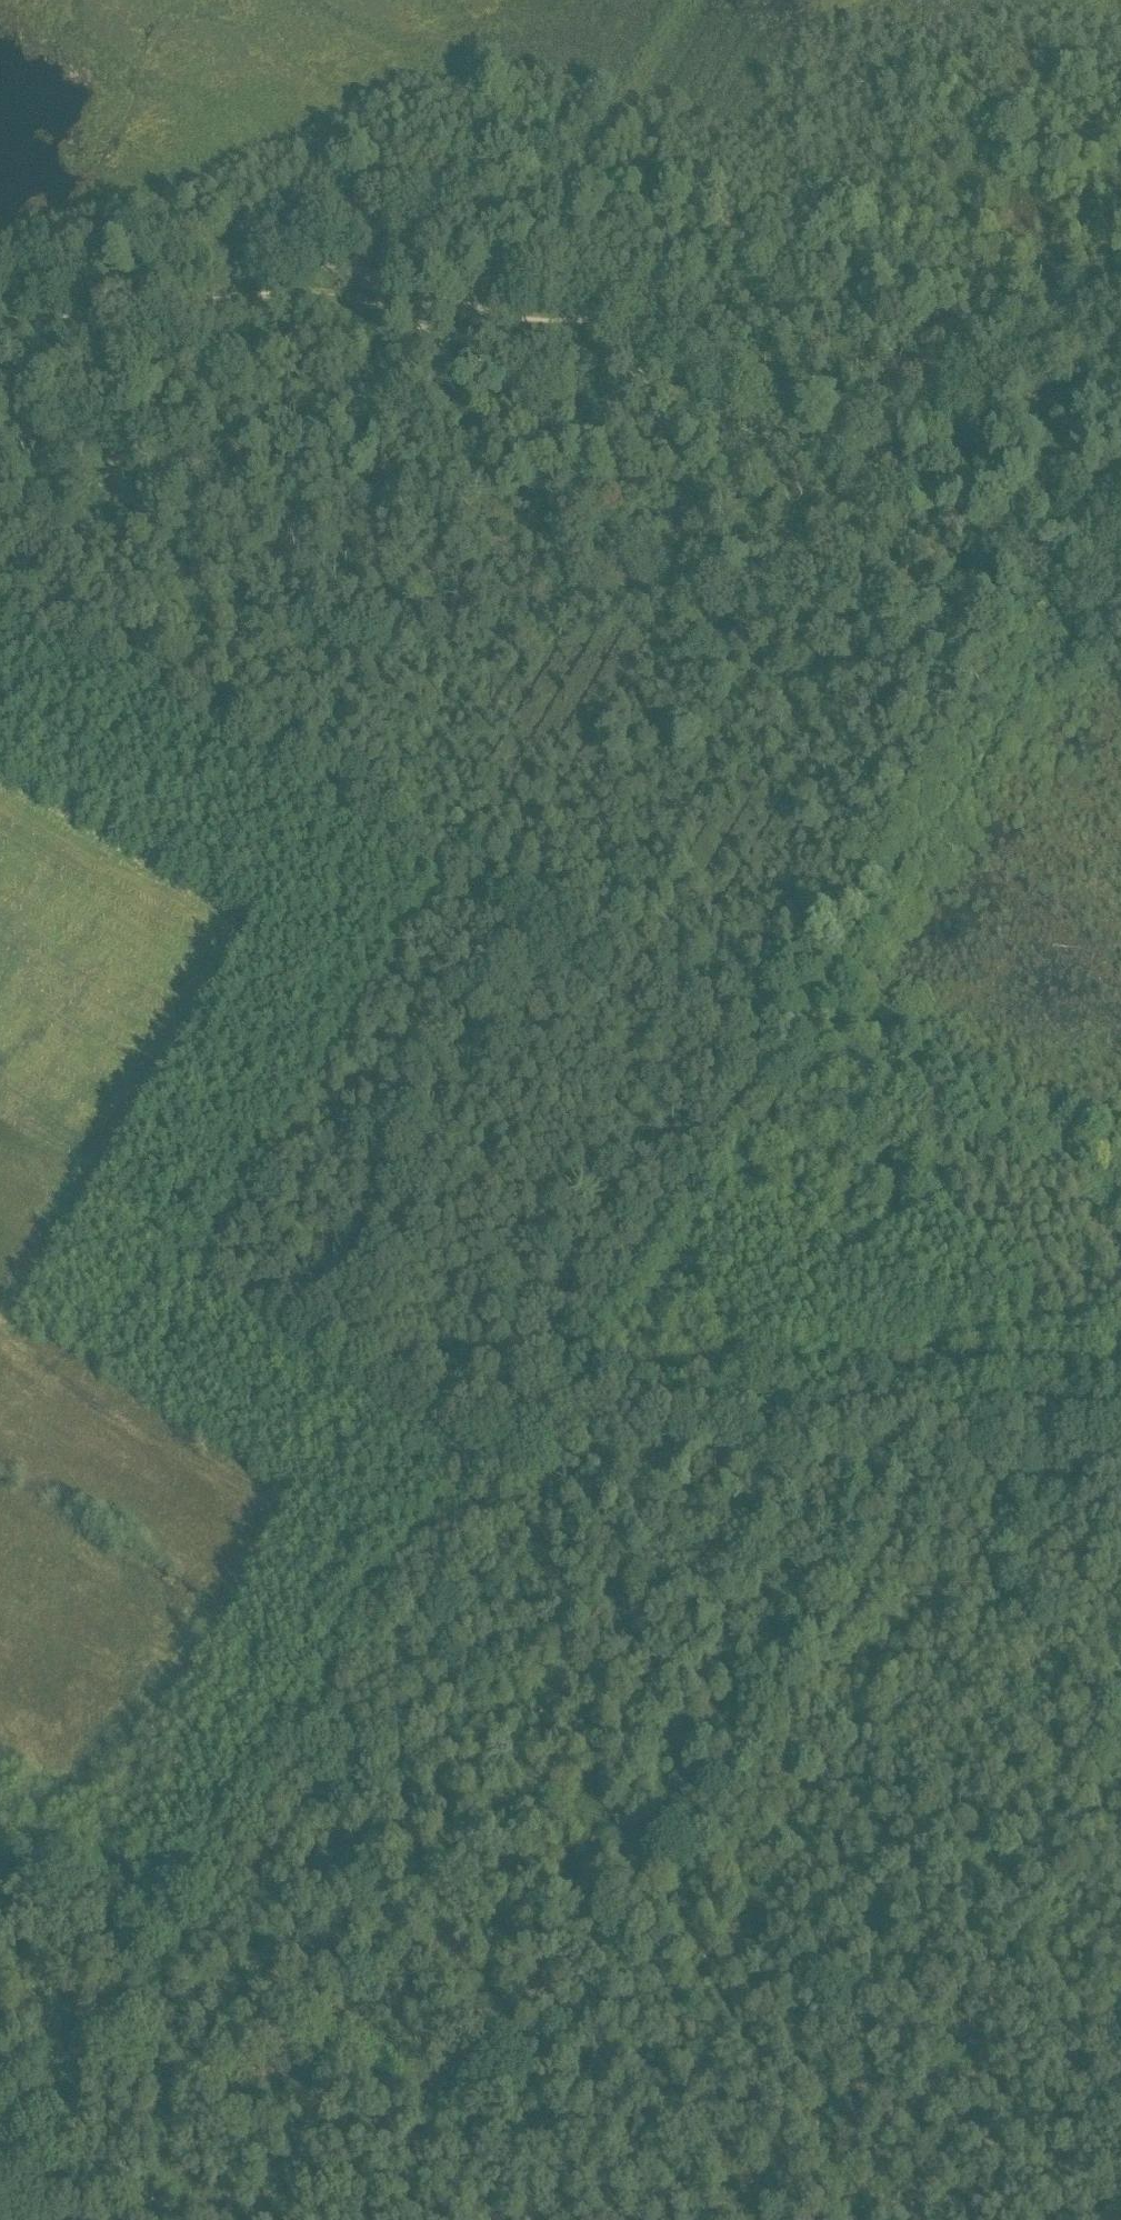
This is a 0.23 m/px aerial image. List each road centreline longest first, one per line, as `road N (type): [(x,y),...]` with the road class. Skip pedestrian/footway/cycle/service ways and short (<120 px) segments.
road 1 (track): [(0,332),(16,323),(213,301),(346,299),(476,345),(629,371),(705,413),(812,455),(882,466),(987,453),(1095,400),(1120,373)]

